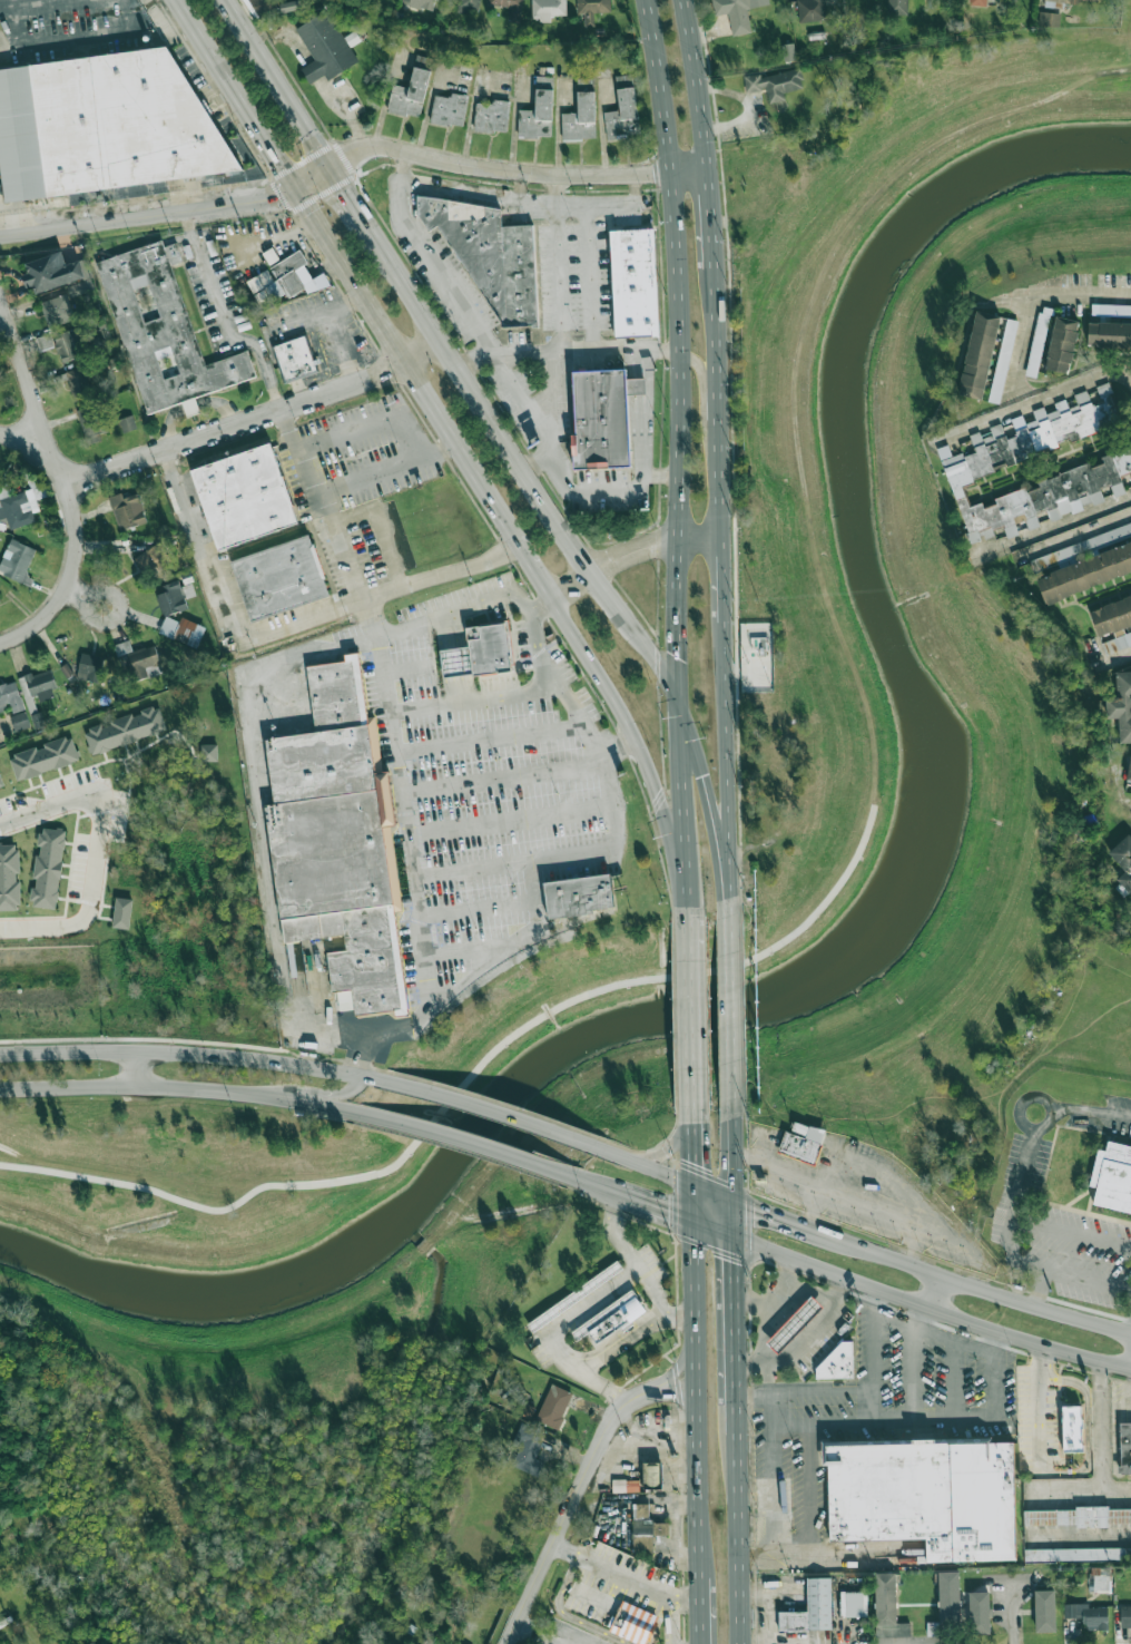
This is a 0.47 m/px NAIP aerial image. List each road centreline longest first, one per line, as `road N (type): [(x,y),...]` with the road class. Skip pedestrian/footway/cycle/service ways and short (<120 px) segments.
road 1 (secondary): [(176,0),(557,601)]
road 2 (primary): [(642,0),(671,174),(681,702)]
road 3 (primary): [(724,873),(714,251)]
road 4 (residential): [(708,172),(518,173),(374,147),(353,150),(296,188)]
road 5 (secondary): [(731,1237),(1000,1332),(1130,1368)]
road 6 (residential): [(68,482),(407,363),(442,342)]
road 7 (secondary): [(592,570),(523,474),(377,236)]
road 8 (secondary): [(394,1080),(196,1054),(0,1052)]
road 9 (secondary): [(0,1088),(213,1090),(364,1115)]
road 10 (primary): [(695,1223),(698,1578)]
road 11 (secondary): [(557,601),(638,742),(691,917)]
road 12 (residential): [(508,1643),(613,1415),(642,1392),(695,1382)]
road 13 (secondary): [(1130,1335),(810,1229)]
road 14 (residential): [(0,235),(267,200),(296,188)]
road 15 (primary): [(730,1110),(724,873)]
road 16 (primary): [(740,1643),(732,1407)]
road 17 (primary): [(681,702),(691,917)]
road 18 (secondary): [(594,1144),(394,1080)]
road 19 (primary): [(691,917),(695,1119)]
road 20 (secondary): [(364,1115),(557,1173)]
road 21 (residential): [(0,293),(68,482)]
road 22 (secondary): [(330,167),(224,0)]
road 23 (residential): [(0,643),(26,633),(69,589),(77,535),(68,482)]
road 24 (primary): [(720,536),(677,529),(617,547),(586,561),(557,601)]
road 25 (primary): [(557,601),(637,556),(720,536)]
road 26 (secondary): [(724,873),(681,702)]
road 27 (primary): [(708,172),(683,0)]
road 28 (primary): [(732,1407),(731,1237)]
road 29 (residential): [(999,299),(1130,294)]

